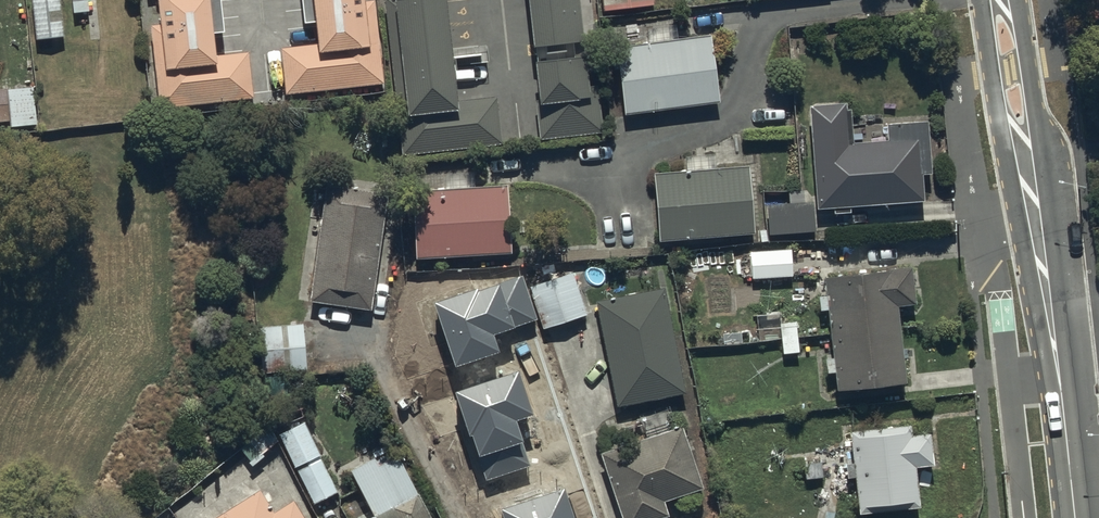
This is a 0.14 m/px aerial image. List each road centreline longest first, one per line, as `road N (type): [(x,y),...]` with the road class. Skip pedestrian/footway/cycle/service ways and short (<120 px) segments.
road 1 (tertiary): [(1074,517),(1004,0)]

